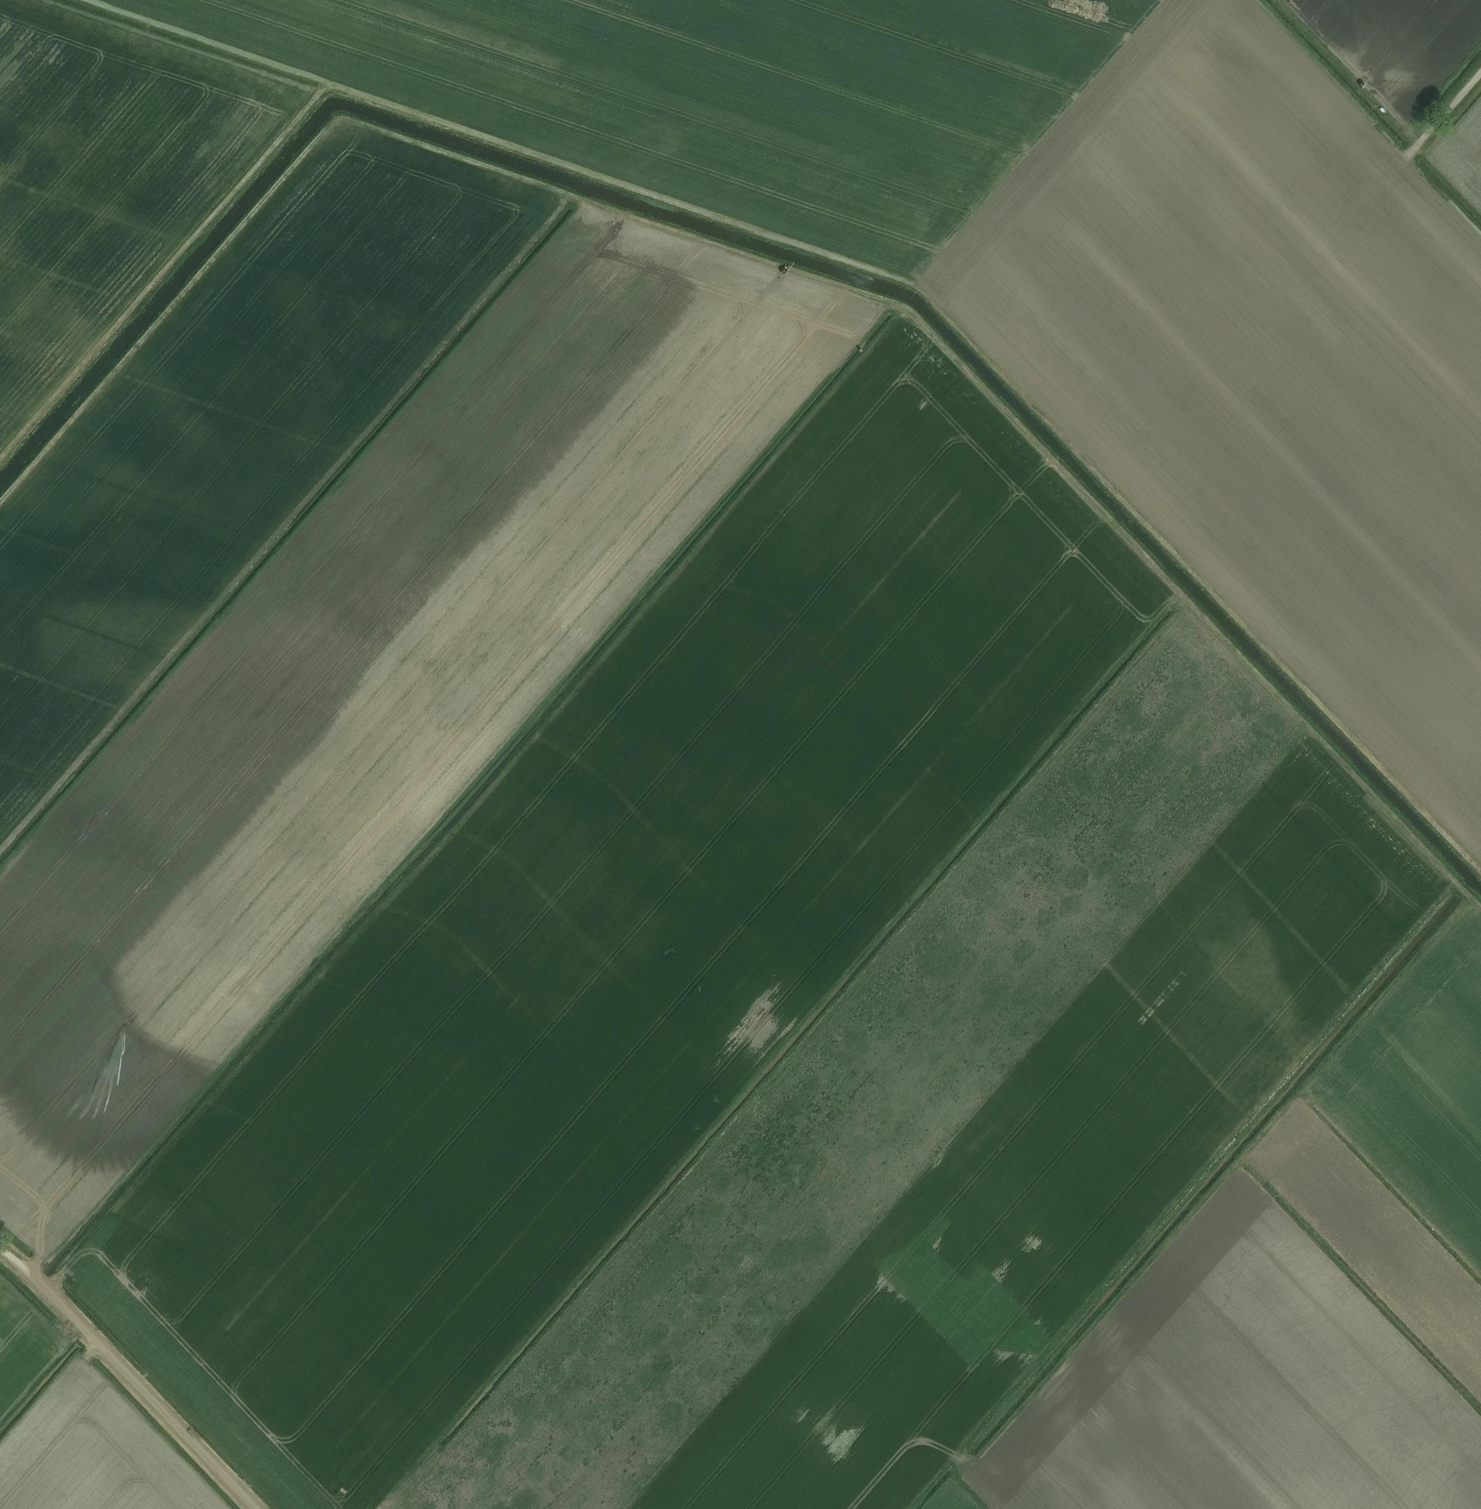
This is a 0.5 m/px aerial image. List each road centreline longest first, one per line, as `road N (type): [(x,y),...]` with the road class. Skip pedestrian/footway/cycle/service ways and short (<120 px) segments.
road 1 (unclassified): [(260,1508),(0,1248)]
road 2 (track): [(1285,0),(1417,142)]

